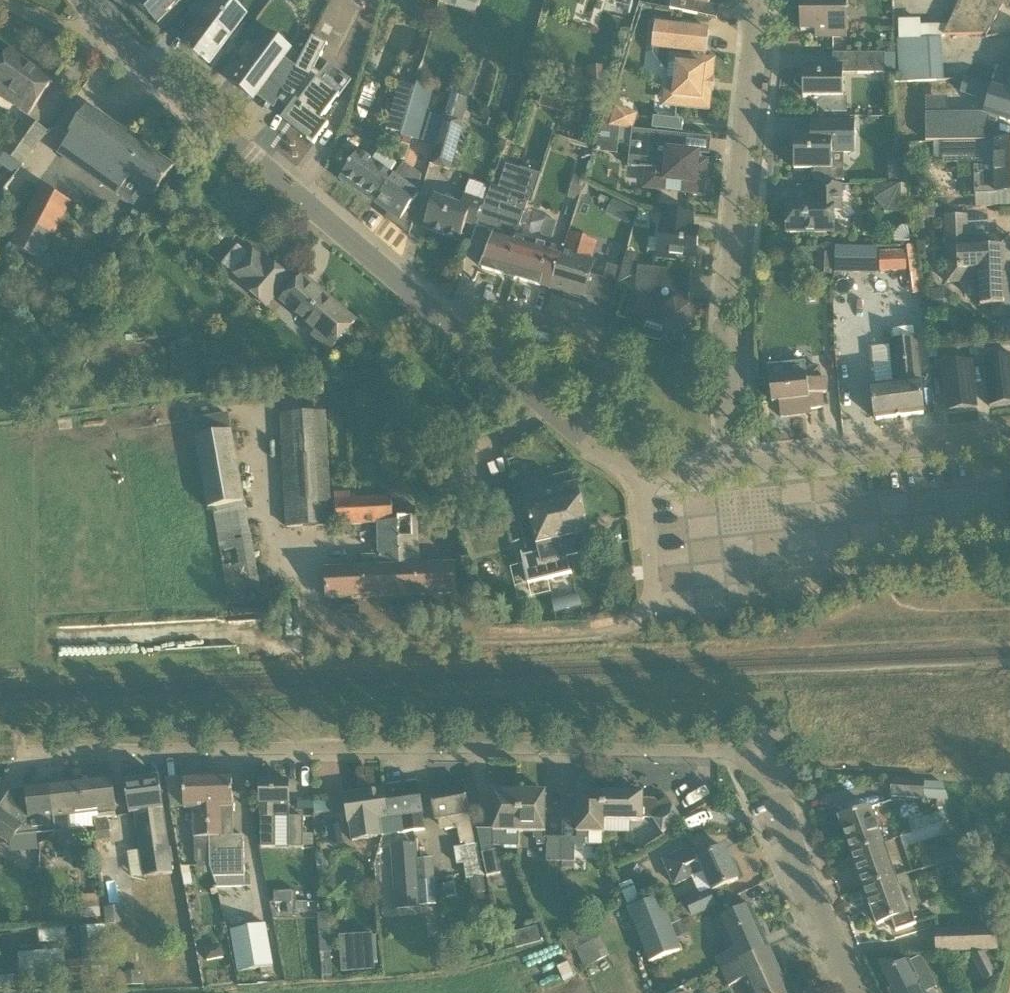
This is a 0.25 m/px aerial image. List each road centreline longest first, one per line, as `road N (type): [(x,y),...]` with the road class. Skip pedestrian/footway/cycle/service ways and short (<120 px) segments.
road 1 (residential): [(861,992),(803,875),(768,756),(20,758)]
road 2 (residential): [(314,646),(603,633),(633,622),(647,607),(652,580),(641,467)]
road 3 (residential): [(729,468),(725,325),(756,0)]
road 4 (residential): [(450,324),(96,24)]
road 5 (residential): [(729,468),(1009,436)]
road 6 (residential): [(575,431),(600,387),(599,337),(467,307),(450,324)]
road 7 (residential): [(575,431),(450,324)]

